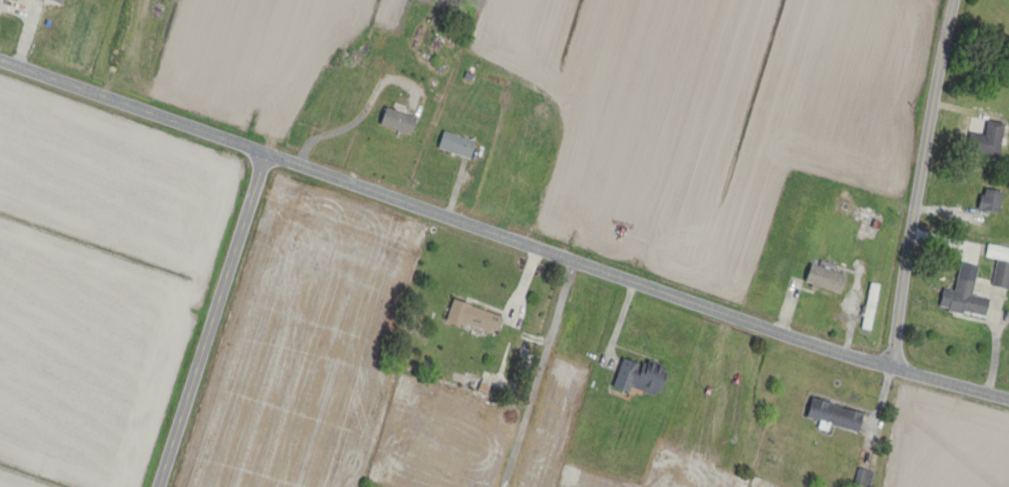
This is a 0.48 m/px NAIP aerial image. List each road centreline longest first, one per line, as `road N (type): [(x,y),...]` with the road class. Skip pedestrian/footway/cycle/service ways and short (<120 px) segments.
road 1 (residential): [(1008,404),(892,387),(799,360),(0,77)]
road 2 (residential): [(892,387),(928,131),(962,0)]
road 3 (residential): [(165,486),(266,174)]

